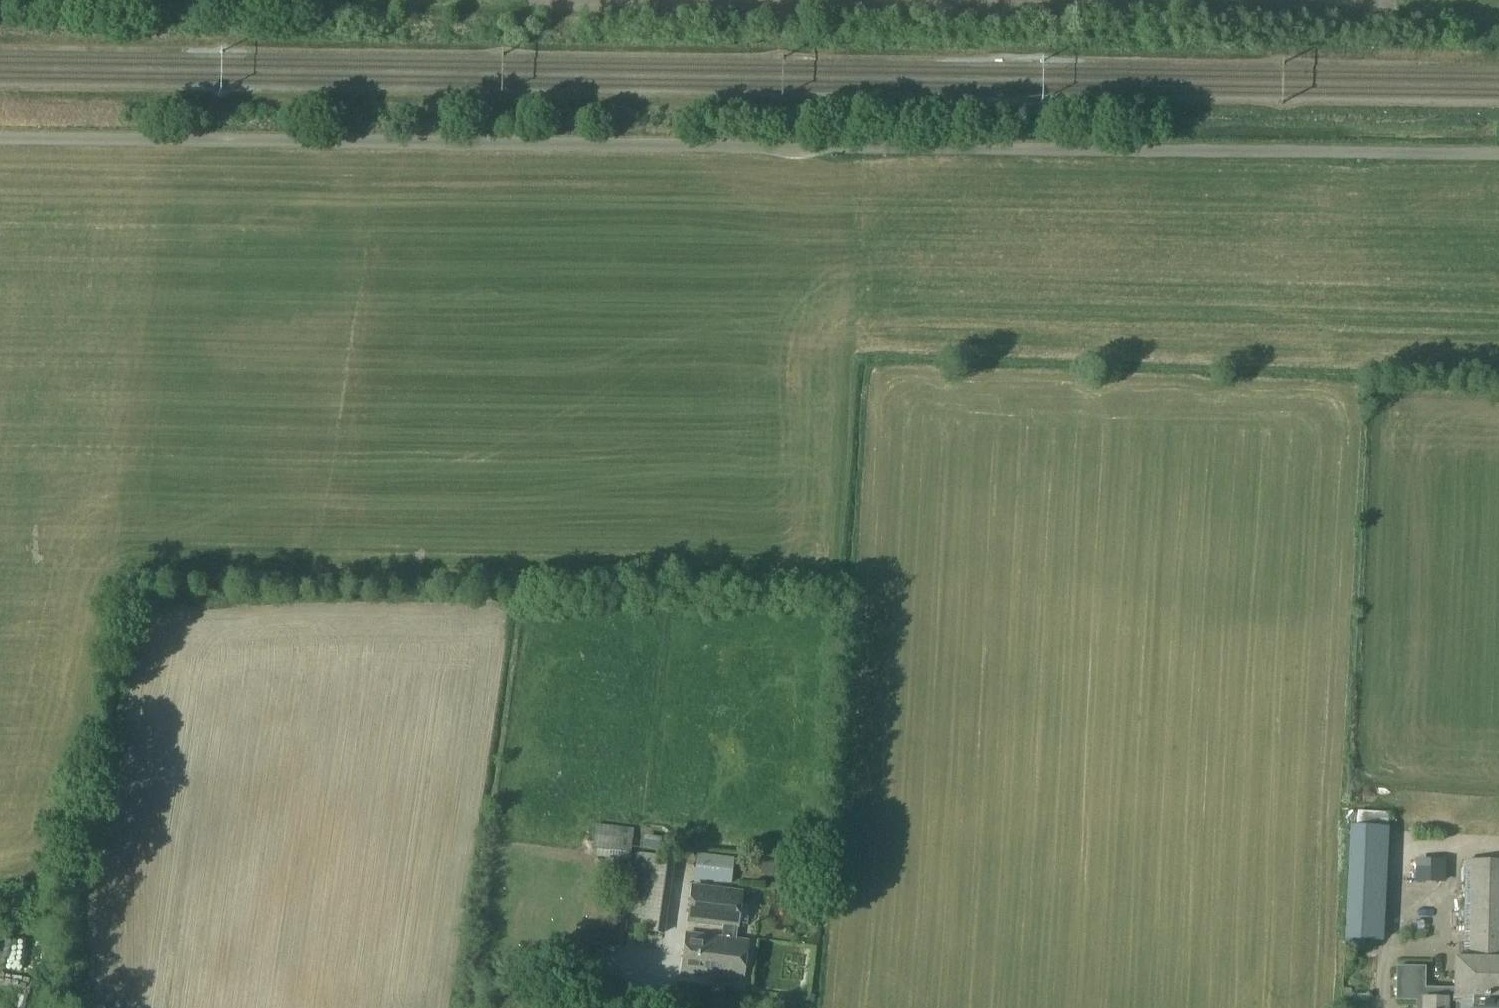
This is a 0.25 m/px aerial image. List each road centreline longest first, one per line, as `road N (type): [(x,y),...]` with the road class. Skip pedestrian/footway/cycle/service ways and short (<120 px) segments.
road 1 (unclassified): [(1498,160),(0,139)]

